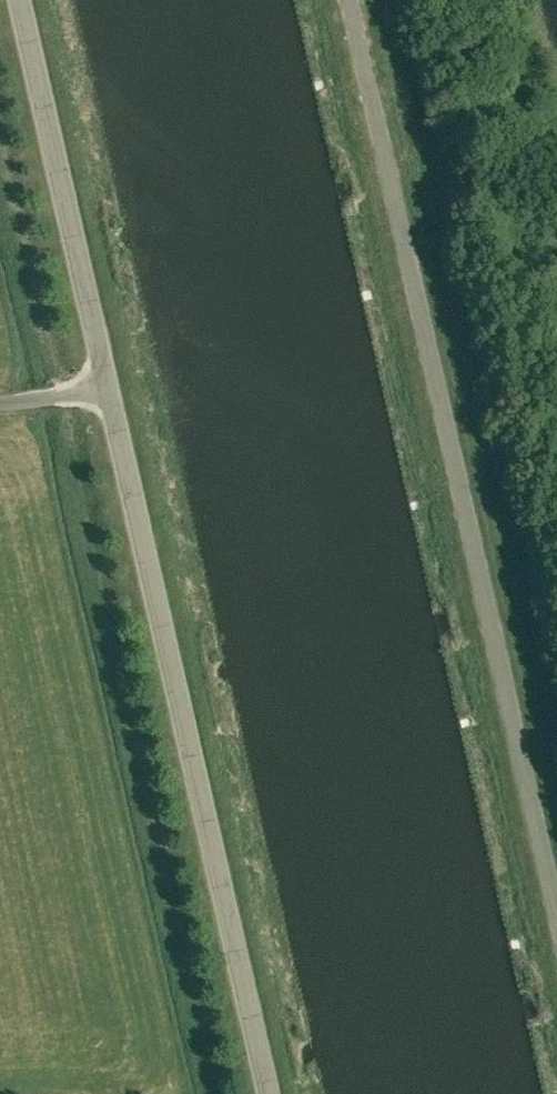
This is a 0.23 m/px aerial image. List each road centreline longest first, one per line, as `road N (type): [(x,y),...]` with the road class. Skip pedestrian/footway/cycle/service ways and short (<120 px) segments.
road 1 (unclassified): [(268,1093),(20,0)]
road 2 (unclassified): [(556,921),(349,0)]

